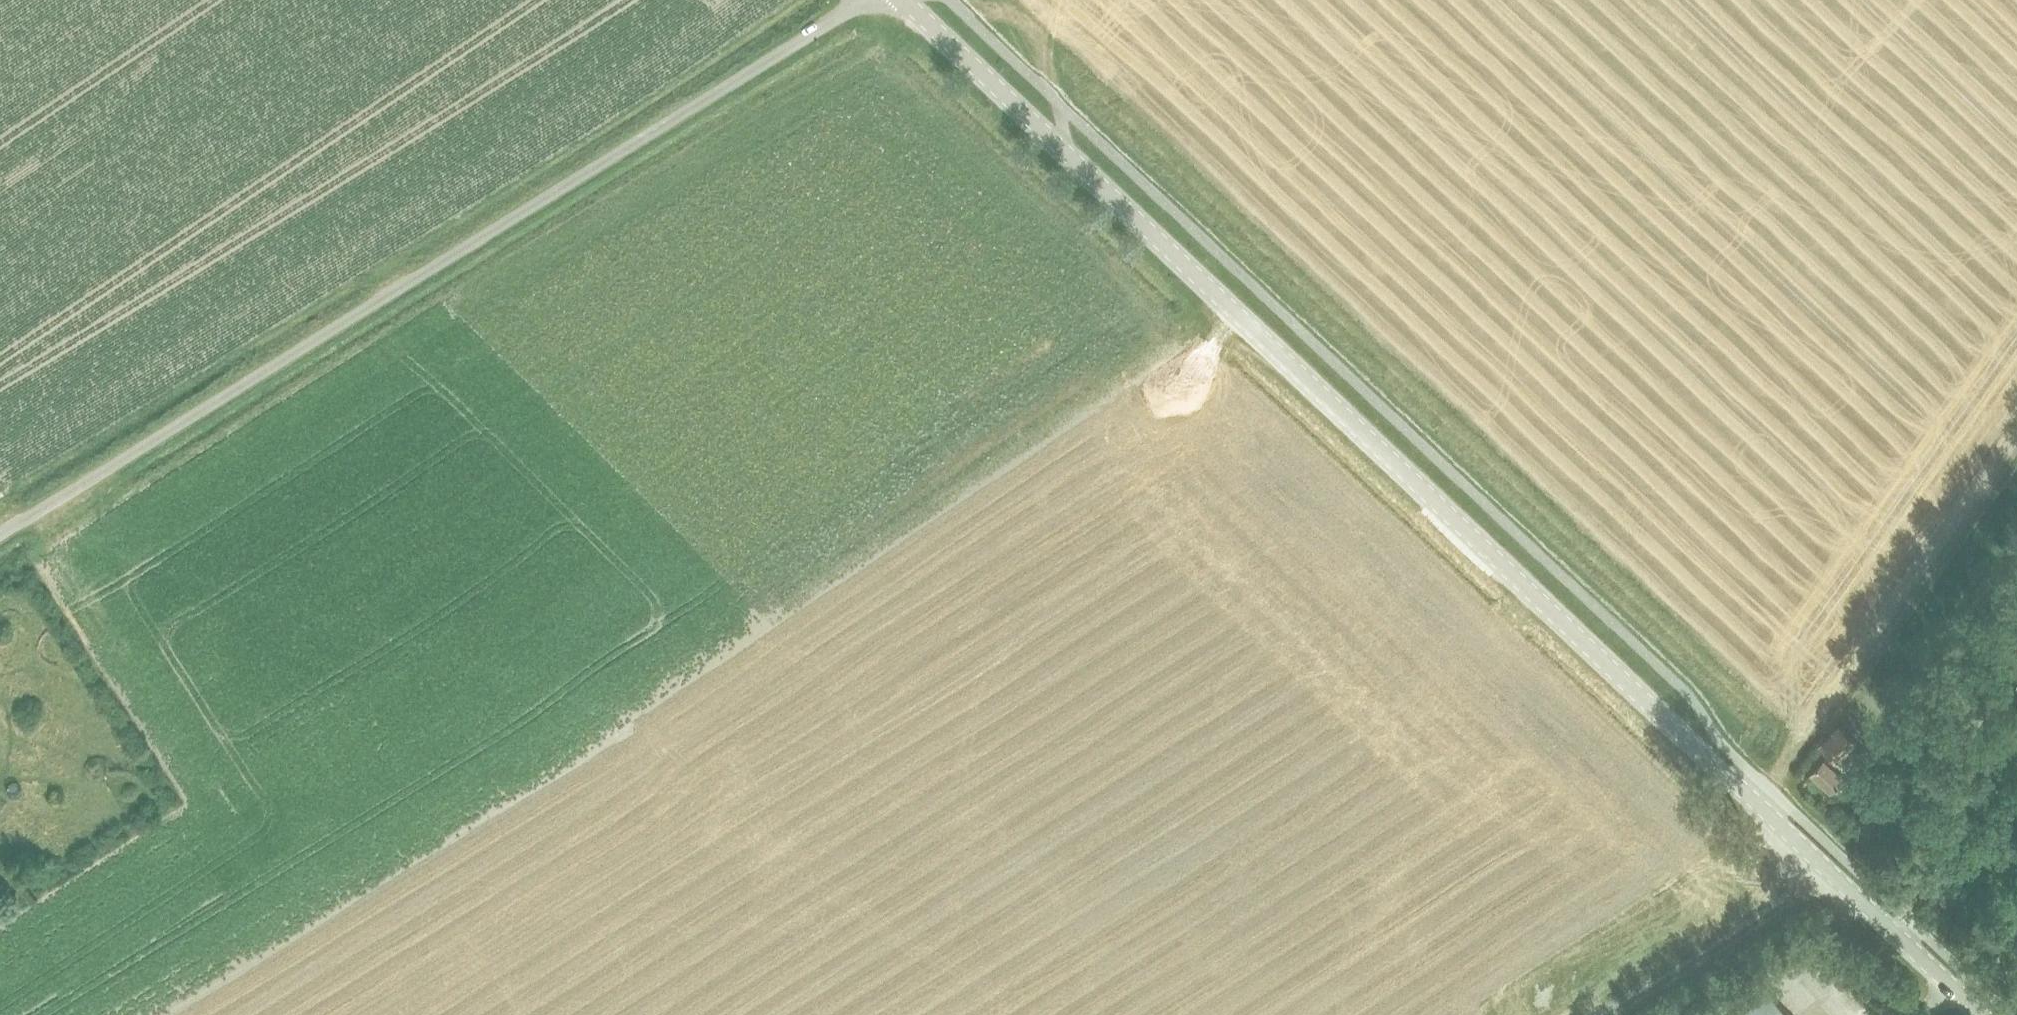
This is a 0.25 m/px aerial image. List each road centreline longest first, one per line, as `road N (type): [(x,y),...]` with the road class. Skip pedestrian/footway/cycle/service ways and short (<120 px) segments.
road 1 (tertiary): [(1983,1014),(902,0)]
road 2 (unclassified): [(0,534),(863,0)]

